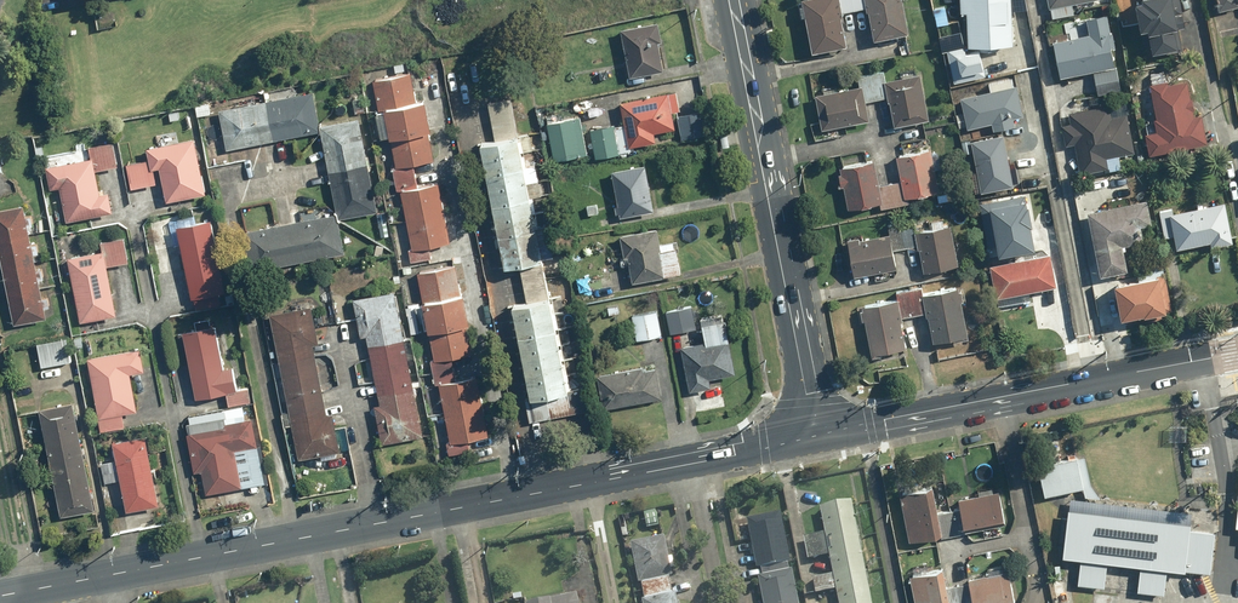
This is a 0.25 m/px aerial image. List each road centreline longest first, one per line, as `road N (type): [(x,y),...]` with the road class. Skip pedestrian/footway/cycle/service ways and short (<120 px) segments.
road 1 (secondary): [(814,438),(0,597)]
road 2 (secondary): [(732,0),(814,438)]
road 3 (residential): [(1237,352),(814,438)]

